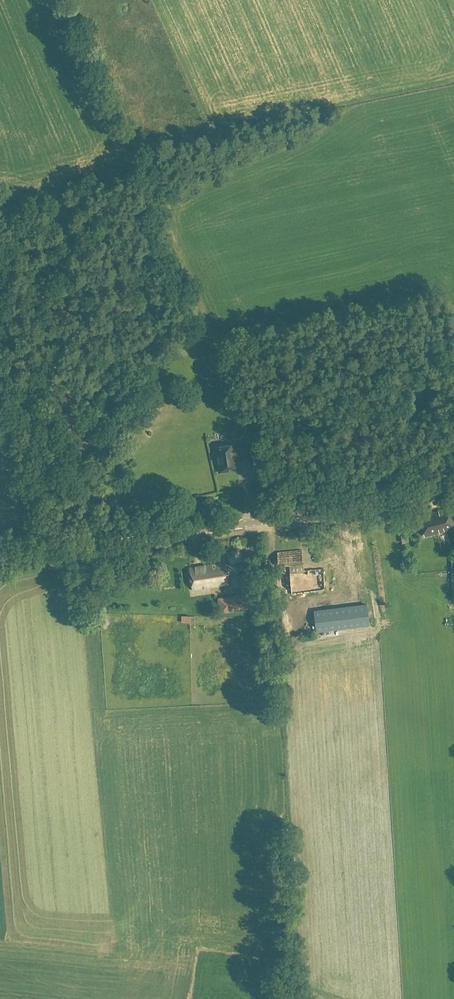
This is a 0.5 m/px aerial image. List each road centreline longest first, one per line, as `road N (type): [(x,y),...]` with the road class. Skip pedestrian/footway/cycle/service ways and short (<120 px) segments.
road 1 (unclassified): [(0,561),(453,485)]

